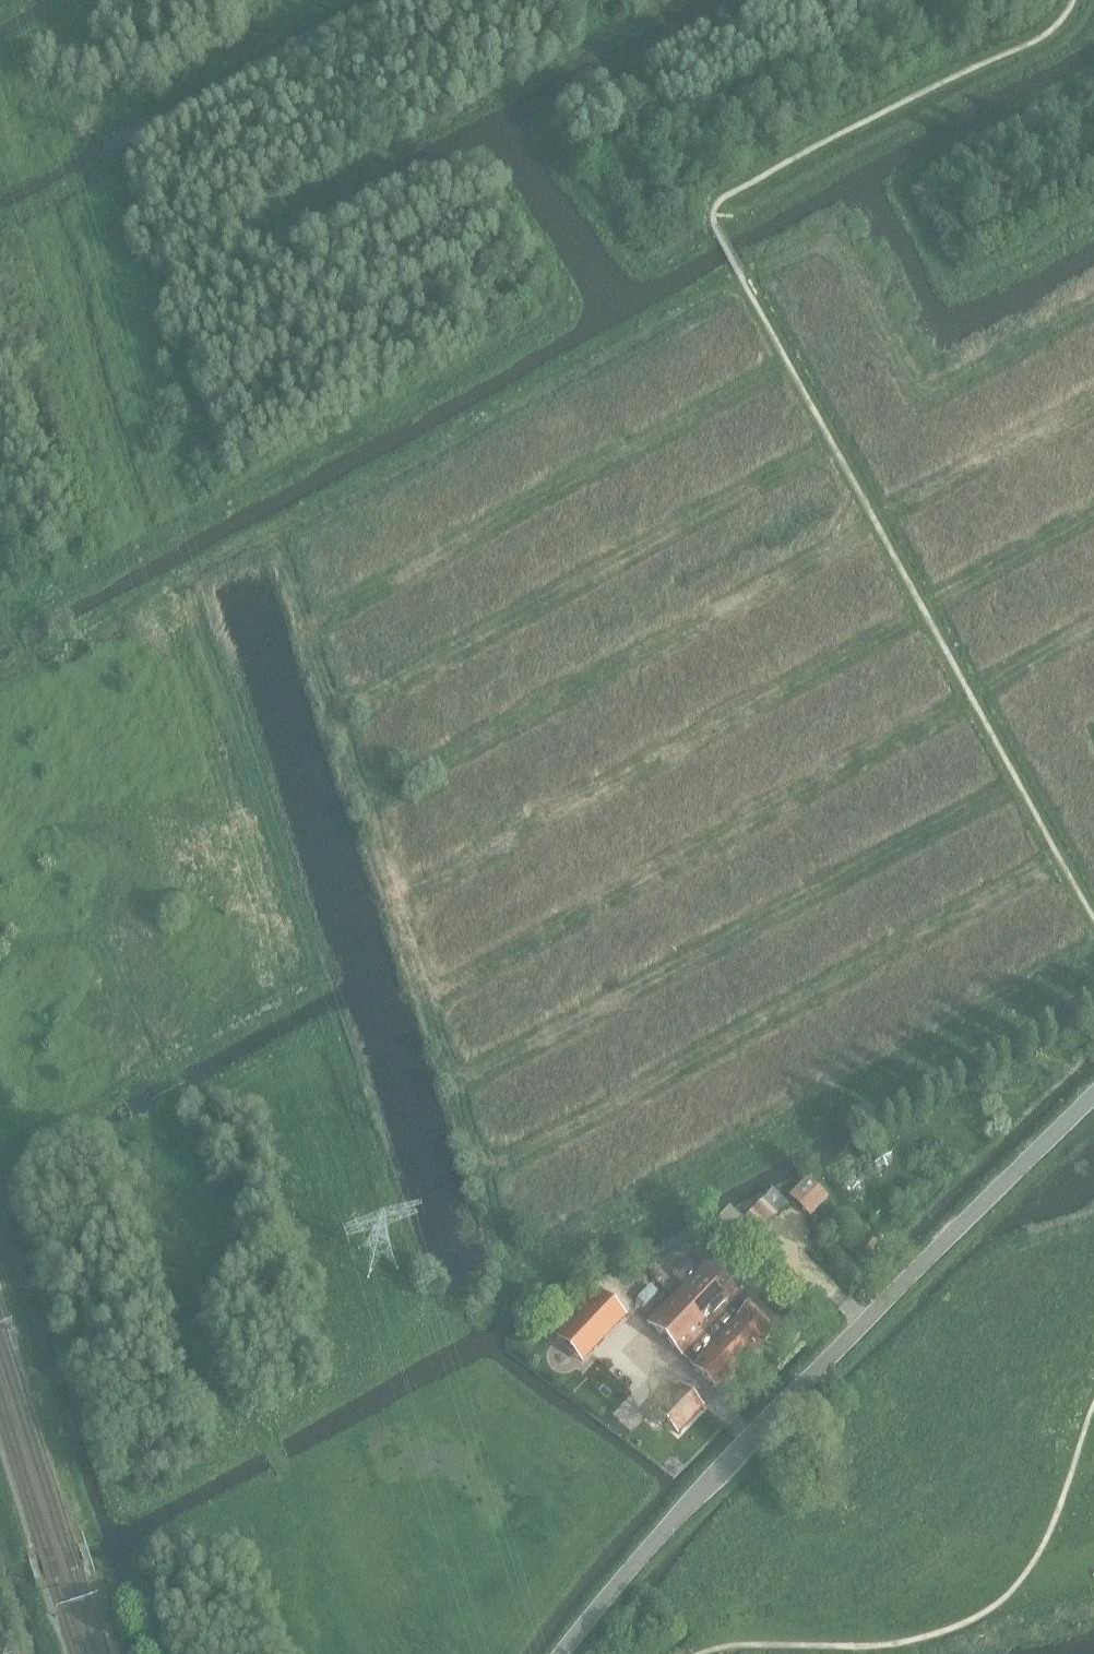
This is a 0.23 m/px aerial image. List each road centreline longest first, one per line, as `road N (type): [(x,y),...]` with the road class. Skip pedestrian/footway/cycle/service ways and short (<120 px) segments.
road 1 (unclassified): [(564,1653),(844,1345),(1093,1098)]

